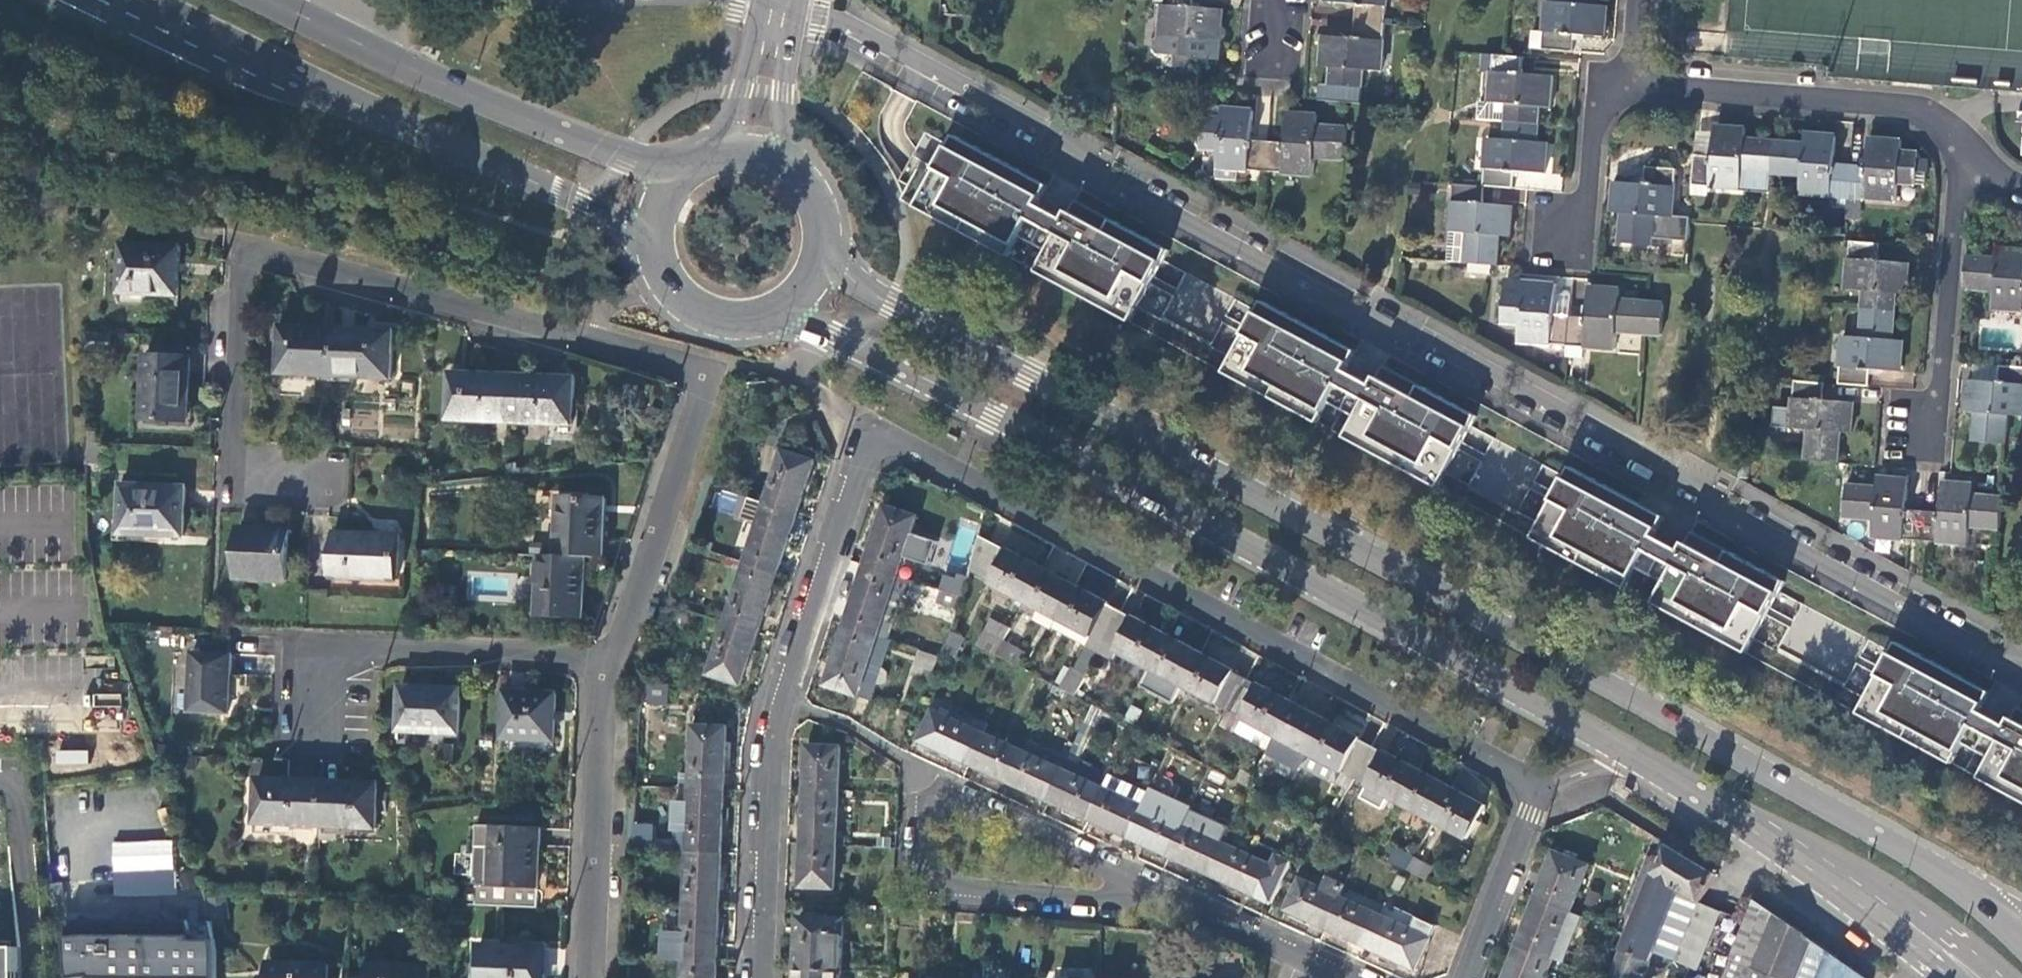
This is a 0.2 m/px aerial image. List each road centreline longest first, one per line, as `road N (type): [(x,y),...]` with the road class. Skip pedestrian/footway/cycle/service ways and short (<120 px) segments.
road 1 (residential): [(761,977),(777,723),(874,429),(1541,788),(1464,977)]
road 2 (residential): [(2021,659),(1847,579),(1485,369),(1377,313),(1350,308),(1112,181),(1051,132),(957,83),(823,17),(780,9)]
road 3 (primary): [(1970,886),(822,265)]
road 4 (primary): [(790,309),(1573,720),(1883,921)]
road 5 (residential): [(606,667),(712,372),(237,250),(233,492),(329,497)]
road 6 (trunk): [(674,178),(439,82),(268,0)]
road 7 (residential): [(606,667),(576,658),(319,646),(315,737)]
road 8 (trunk): [(325,91),(653,230)]
road 9 (residential): [(1959,157),(1935,121),(1893,107),(1634,83)]
road 10 (residential): [(952,798),(920,813),(923,870),(942,885),(1107,899),(1135,884)]
road 11 (residential): [(587,977),(606,667)]
road 12 (residential): [(1959,157),(1940,391),(1923,427)]
road 13 (trunk): [(94,0),(325,91)]
road 14 (residential): [(1346,977),(1135,884)]
road 15 (trunk): [(138,0),(325,91)]
road 16 (residential): [(1135,884),(952,798)]
road 17 (primary): [(653,230),(663,280),(694,312),(738,324),(790,309)]
road 18 (residential): [(1634,83),(1597,107),(1585,198),(1566,237)]
road 19 (tertiary): [(785,163),(780,9)]
road 20 (tertiary): [(780,9),(723,151)]
road 21 (primary): [(1883,921),(1929,920),(2002,977)]

